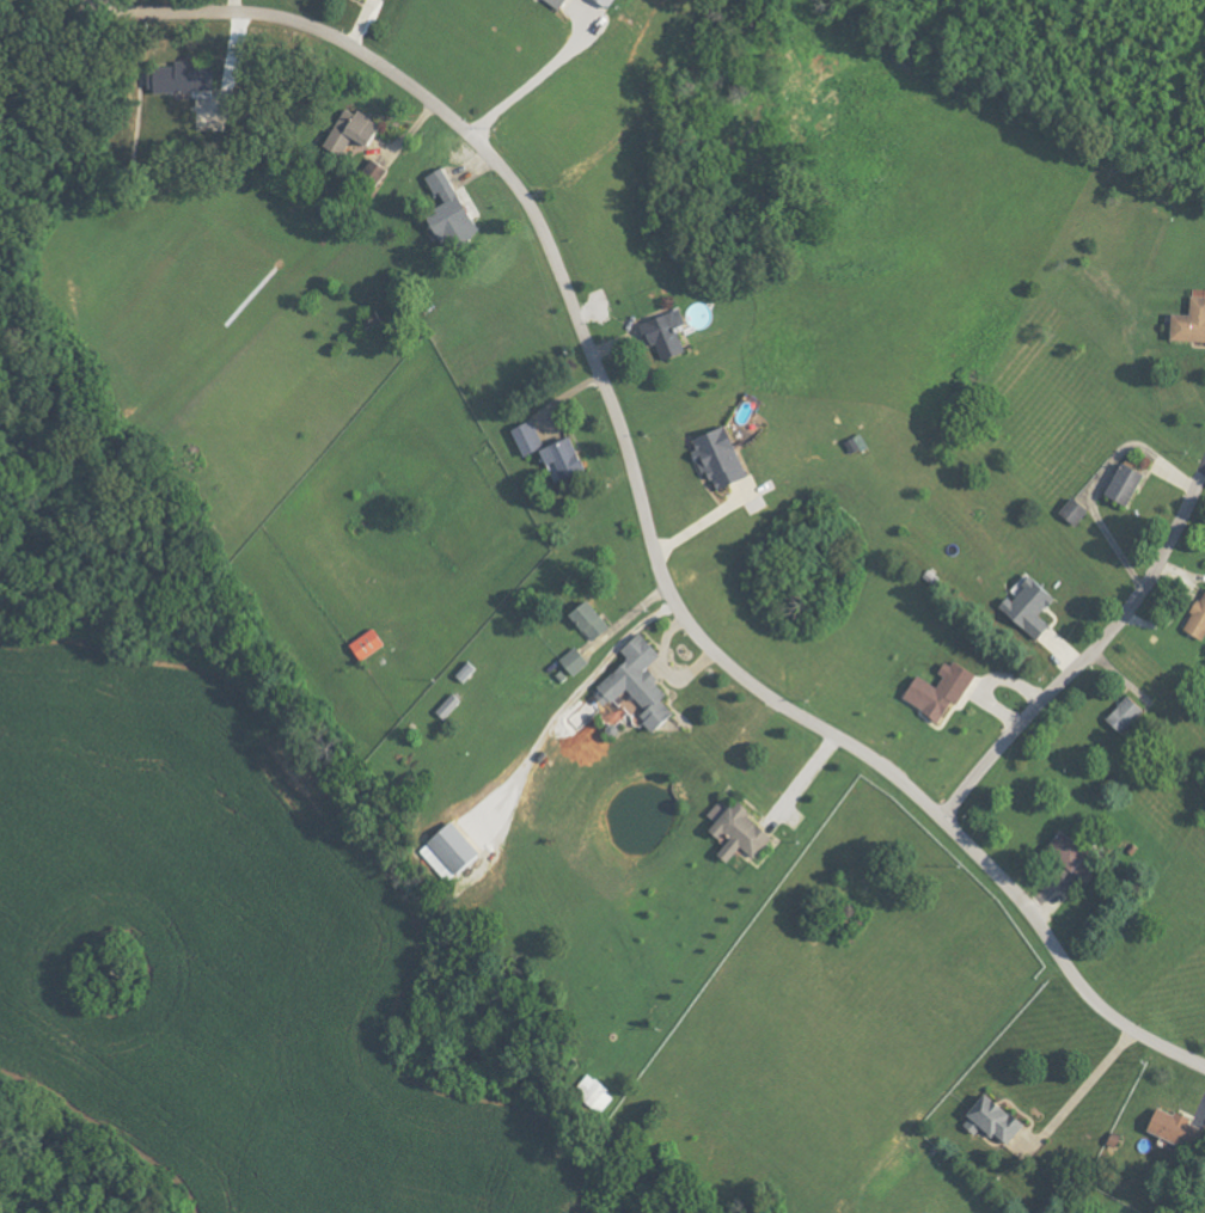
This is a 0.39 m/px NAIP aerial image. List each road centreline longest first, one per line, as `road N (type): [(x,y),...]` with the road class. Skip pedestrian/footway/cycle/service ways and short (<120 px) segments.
road 1 (residential): [(1204,1067),(1103,1006),(1015,894),(935,810),(754,684),(693,624),(665,570),(617,413),(555,255),(525,197),(487,149),(396,74),(299,23),(123,12)]
road 2 (residential): [(943,819),(1137,604),(1204,473)]

